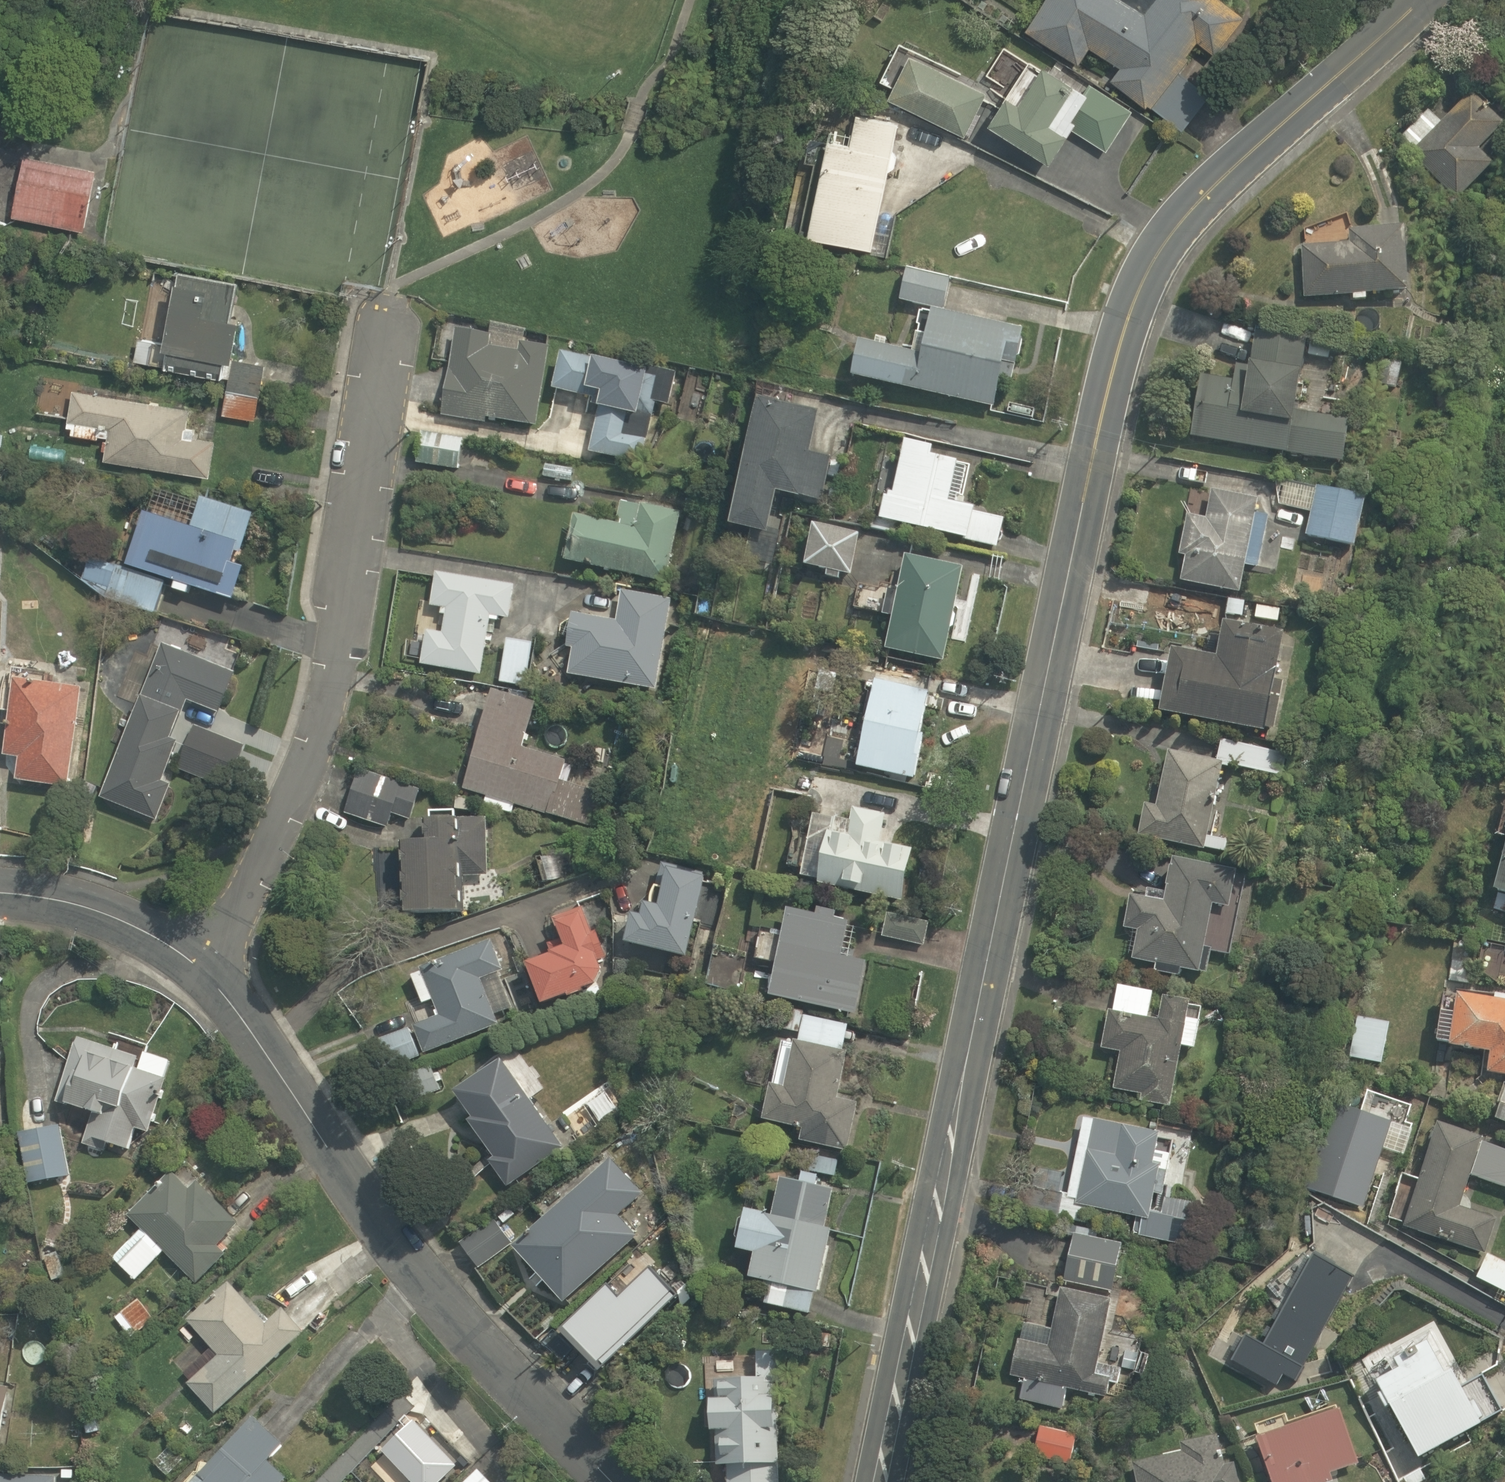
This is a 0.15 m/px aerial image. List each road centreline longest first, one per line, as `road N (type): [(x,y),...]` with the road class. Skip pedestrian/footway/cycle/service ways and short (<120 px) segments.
road 1 (tertiary): [(878,1481),(1125,322),(1143,279),(1188,211),(1421,0)]
road 2 (residential): [(209,963),(312,766),(336,675),(388,335)]
road 3 (residential): [(614,1481),(356,1173),(209,963)]
road 4 (residential): [(209,963),(109,915),(0,895)]

